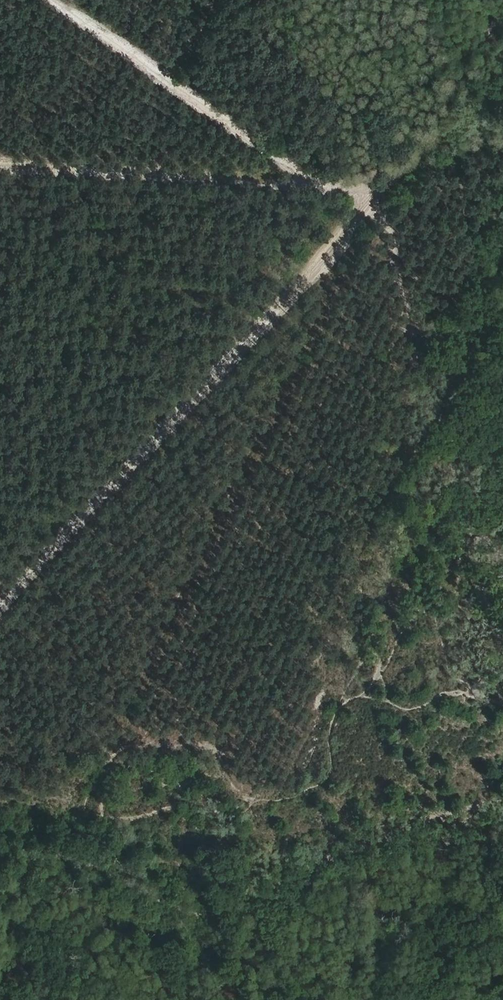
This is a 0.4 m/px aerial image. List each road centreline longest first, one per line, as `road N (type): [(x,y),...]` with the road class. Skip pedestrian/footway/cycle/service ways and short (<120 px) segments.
road 1 (track): [(502,654),(479,603),(433,385),(407,326),(375,194),(0,168)]
road 2 (track): [(0,603),(375,194),(432,122),(475,24),(502,2)]
road 3 (track): [(0,849),(207,914),(239,907),(243,885),(282,858),(502,799)]
road 4 (track): [(62,0),(337,191)]

